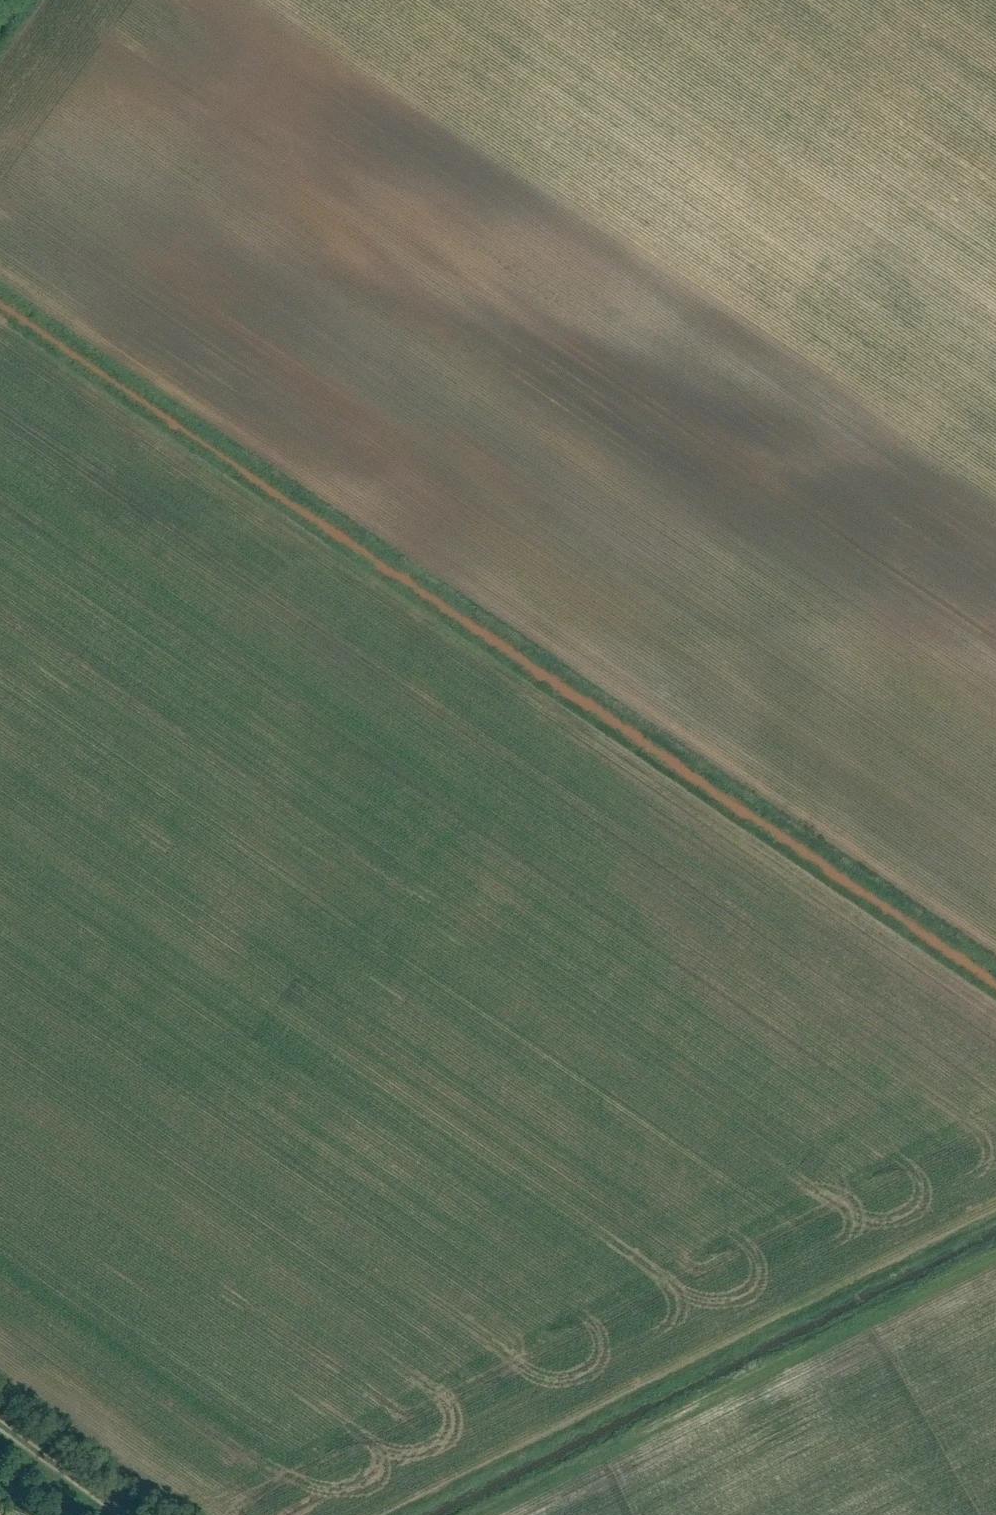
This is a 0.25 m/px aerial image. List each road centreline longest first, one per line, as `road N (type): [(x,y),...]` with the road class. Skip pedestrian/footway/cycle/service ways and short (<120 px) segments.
road 1 (track): [(114,1514),(0,1432)]

